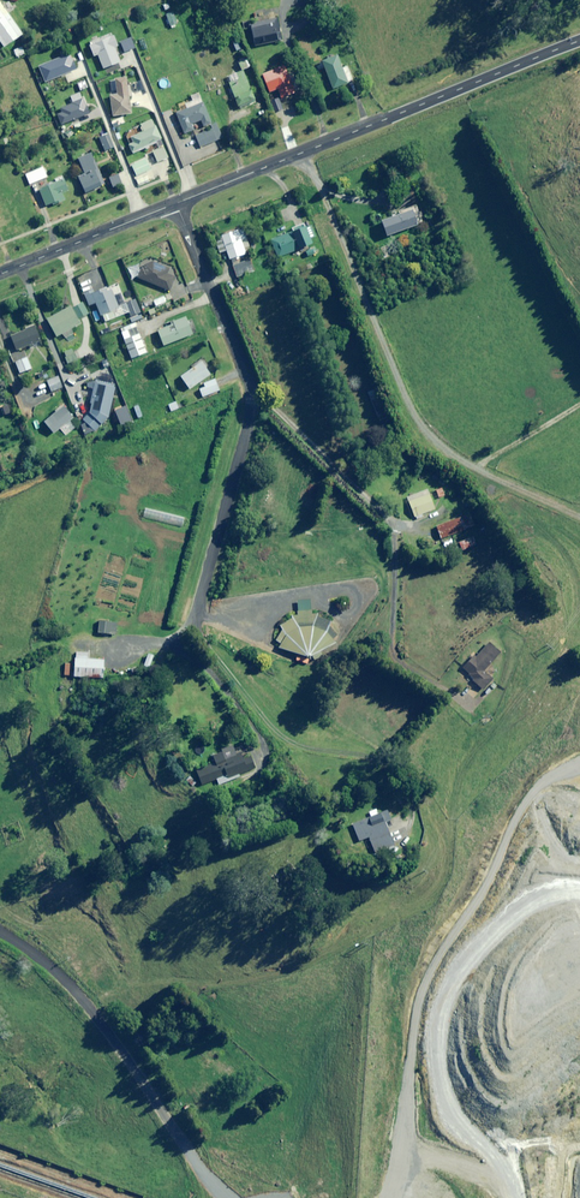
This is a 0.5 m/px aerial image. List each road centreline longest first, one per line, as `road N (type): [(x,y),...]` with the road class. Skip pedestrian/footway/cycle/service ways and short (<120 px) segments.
road 1 (residential): [(177,203),(254,389),(194,620)]
road 2 (tertiary): [(177,203),(579,41)]
road 3 (residential): [(0,932),(100,1019),(173,1127),(235,1197)]
road 4 (tertiary): [(0,276),(177,203)]

